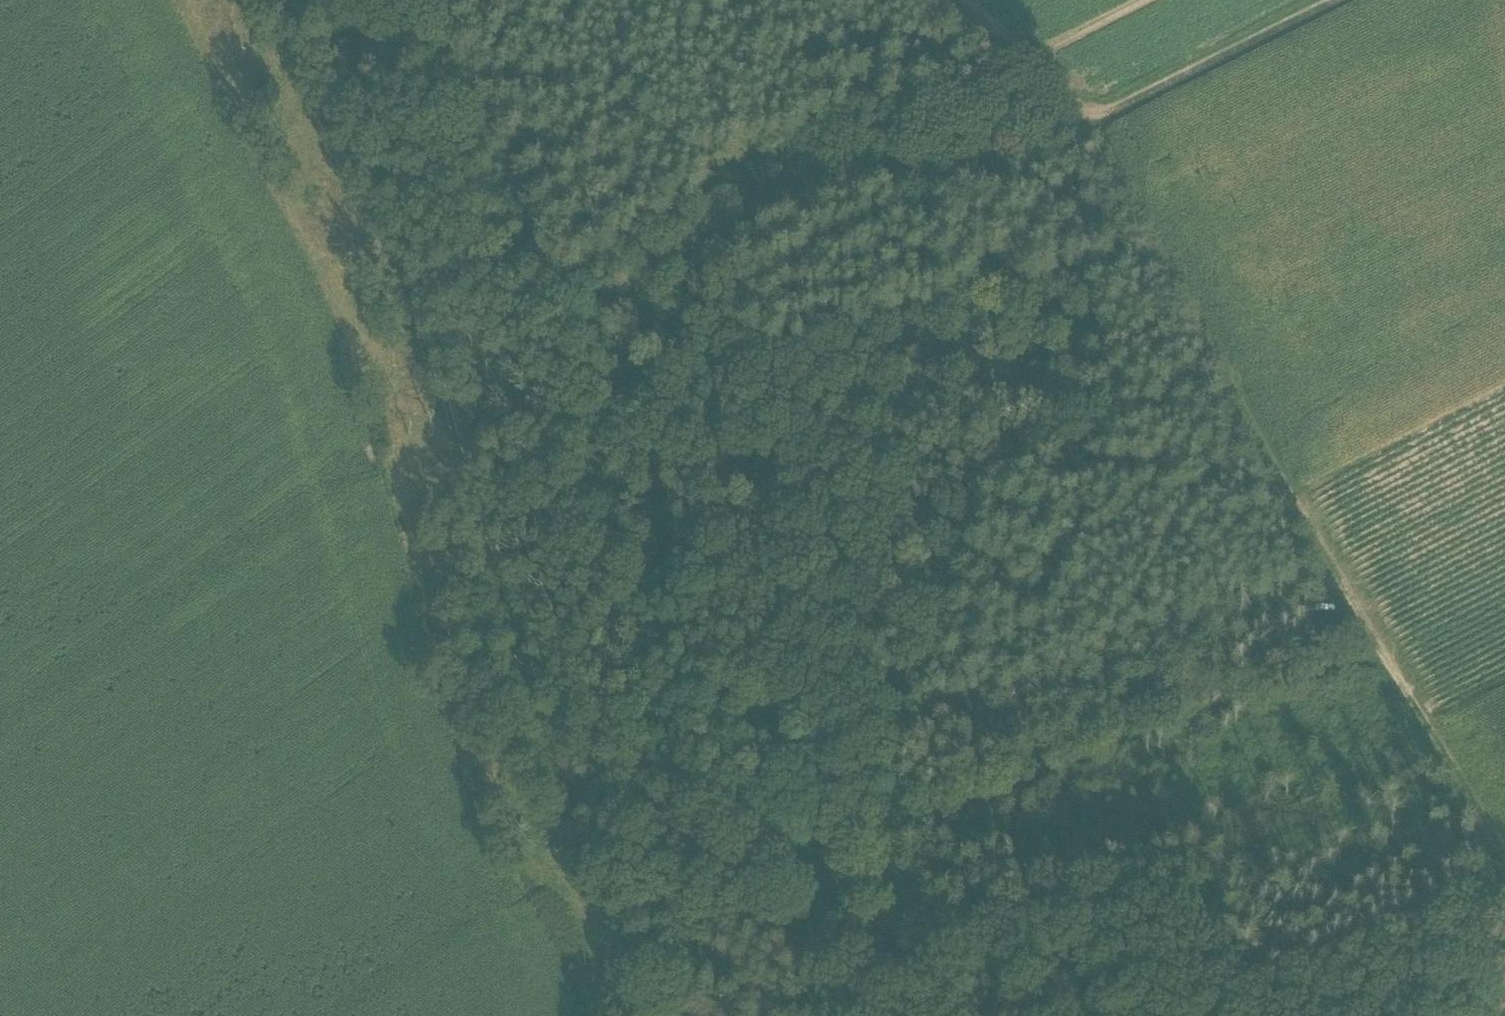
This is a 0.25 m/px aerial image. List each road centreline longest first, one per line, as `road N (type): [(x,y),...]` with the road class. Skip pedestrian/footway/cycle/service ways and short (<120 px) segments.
road 1 (track): [(866,1015),(829,895),(808,865),(582,695),(480,522),(411,290),(271,0)]
road 2 (track): [(403,0),(443,39),(600,364),(628,372),(1079,145)]
road 3 (track): [(1504,877),(1079,145)]
road 4 (track): [(808,865),(1378,660)]
road 5 (track): [(1366,0),(1079,145)]
road 6 (track): [(1079,145),(919,0)]

